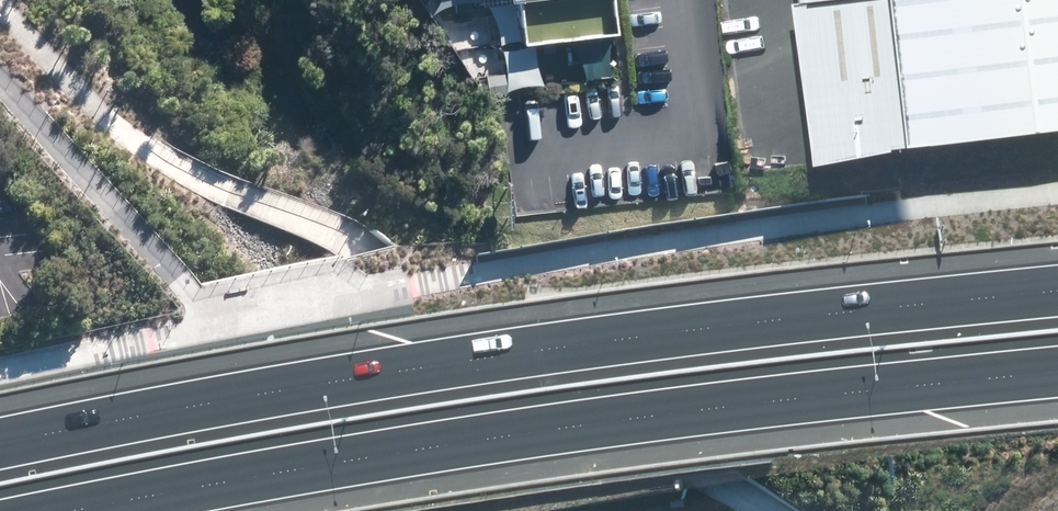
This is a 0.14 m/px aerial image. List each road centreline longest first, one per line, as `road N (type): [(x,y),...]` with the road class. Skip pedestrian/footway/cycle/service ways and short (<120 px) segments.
road 1 (motorway): [(0,444),(684,328),(1057,289)]
road 2 (motorway): [(1057,369),(350,462),(77,510)]

